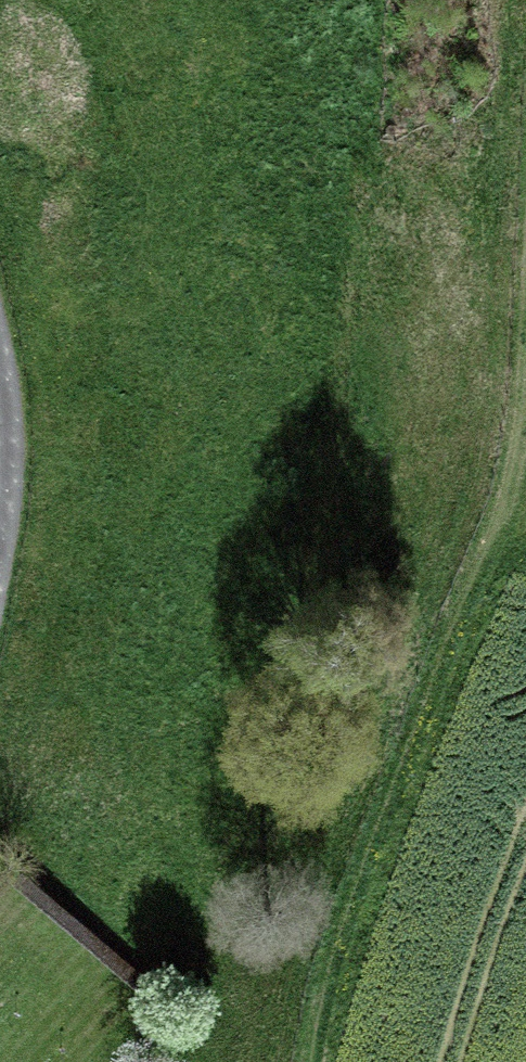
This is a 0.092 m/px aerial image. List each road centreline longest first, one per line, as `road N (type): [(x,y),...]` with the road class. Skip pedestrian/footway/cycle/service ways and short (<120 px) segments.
road 1 (track): [(309,1061),(341,918),(515,468),(525,375)]
road 2 (track): [(0,566),(13,426),(0,345)]

